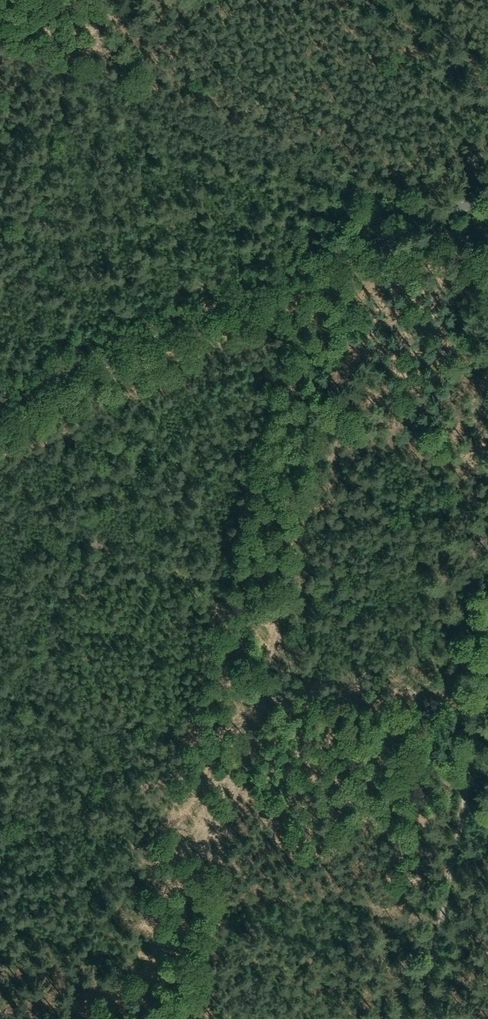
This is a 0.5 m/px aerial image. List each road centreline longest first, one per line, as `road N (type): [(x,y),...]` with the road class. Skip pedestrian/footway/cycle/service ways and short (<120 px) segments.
road 1 (tertiary): [(0,410),(487,196)]
road 2 (track): [(426,1018),(487,678)]

